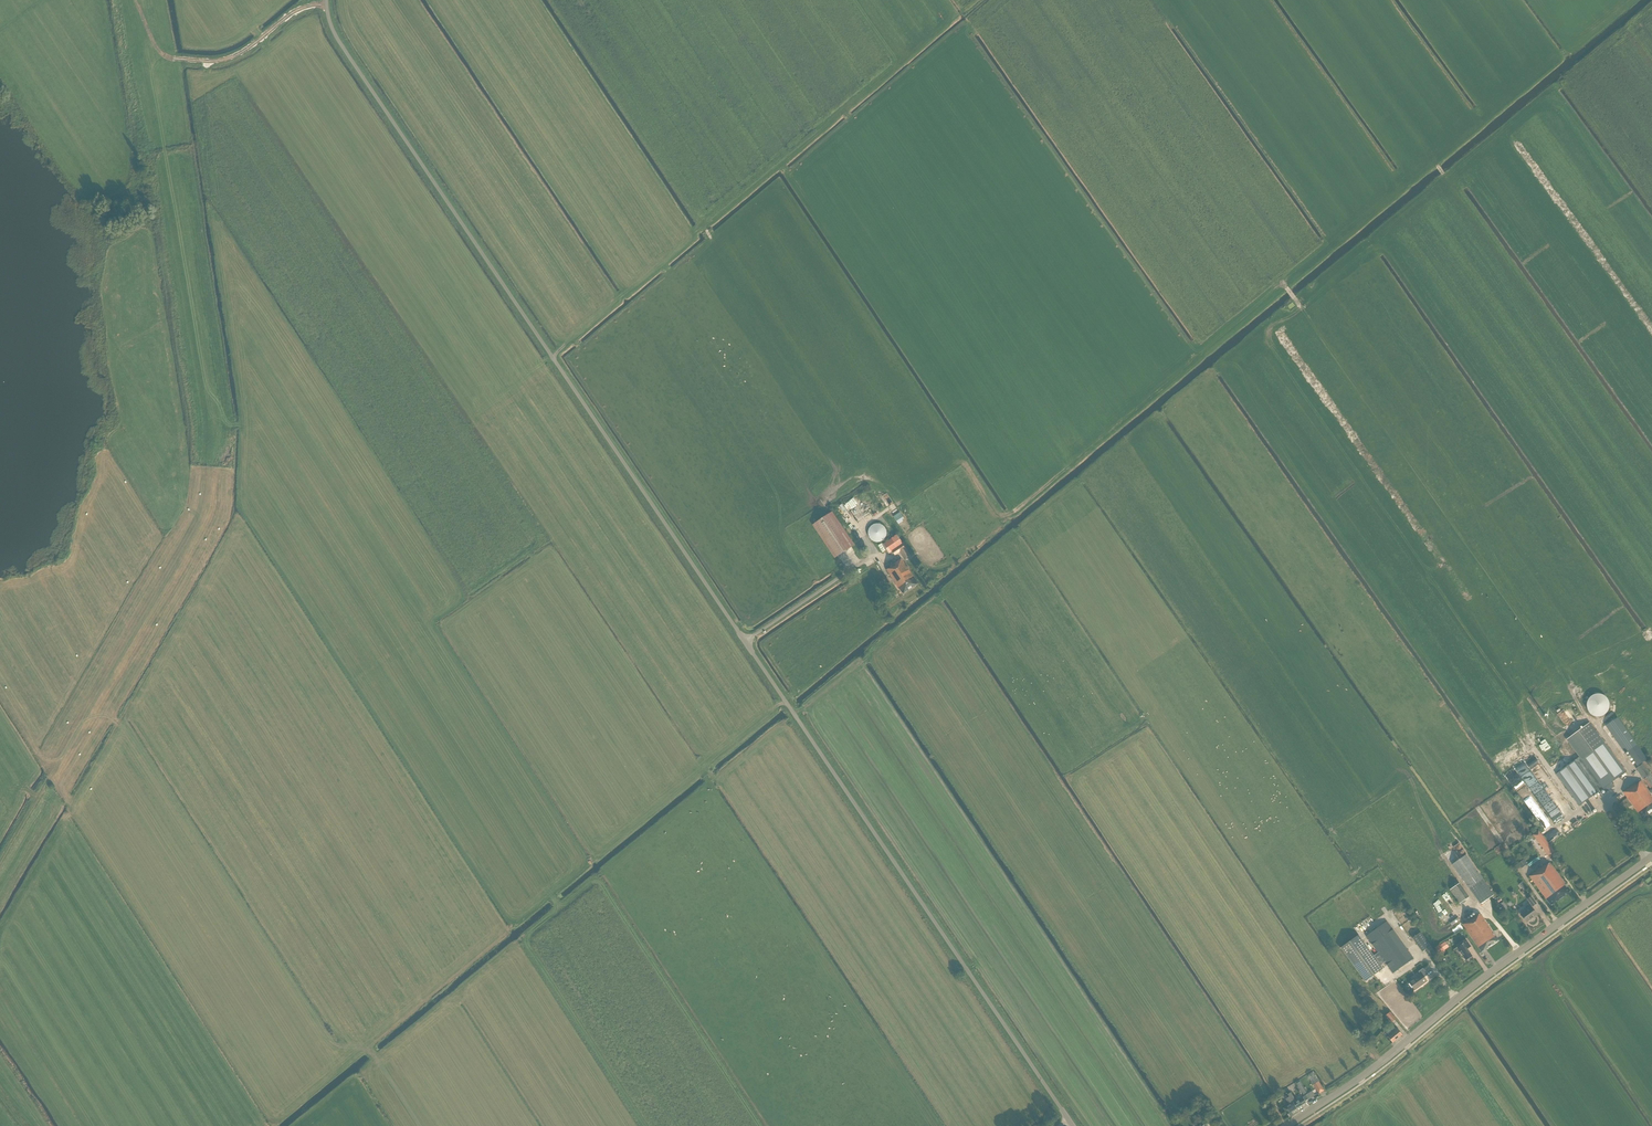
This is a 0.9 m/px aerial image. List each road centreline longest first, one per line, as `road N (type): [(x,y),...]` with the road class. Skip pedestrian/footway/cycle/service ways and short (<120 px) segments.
road 1 (unclassified): [(1073,1125),(337,39),(327,0)]
road 2 (tertiary): [(1289,1125),(1651,857)]
road 3 (track): [(327,5),(299,9),(242,52),(210,61),(160,52),(136,0)]

